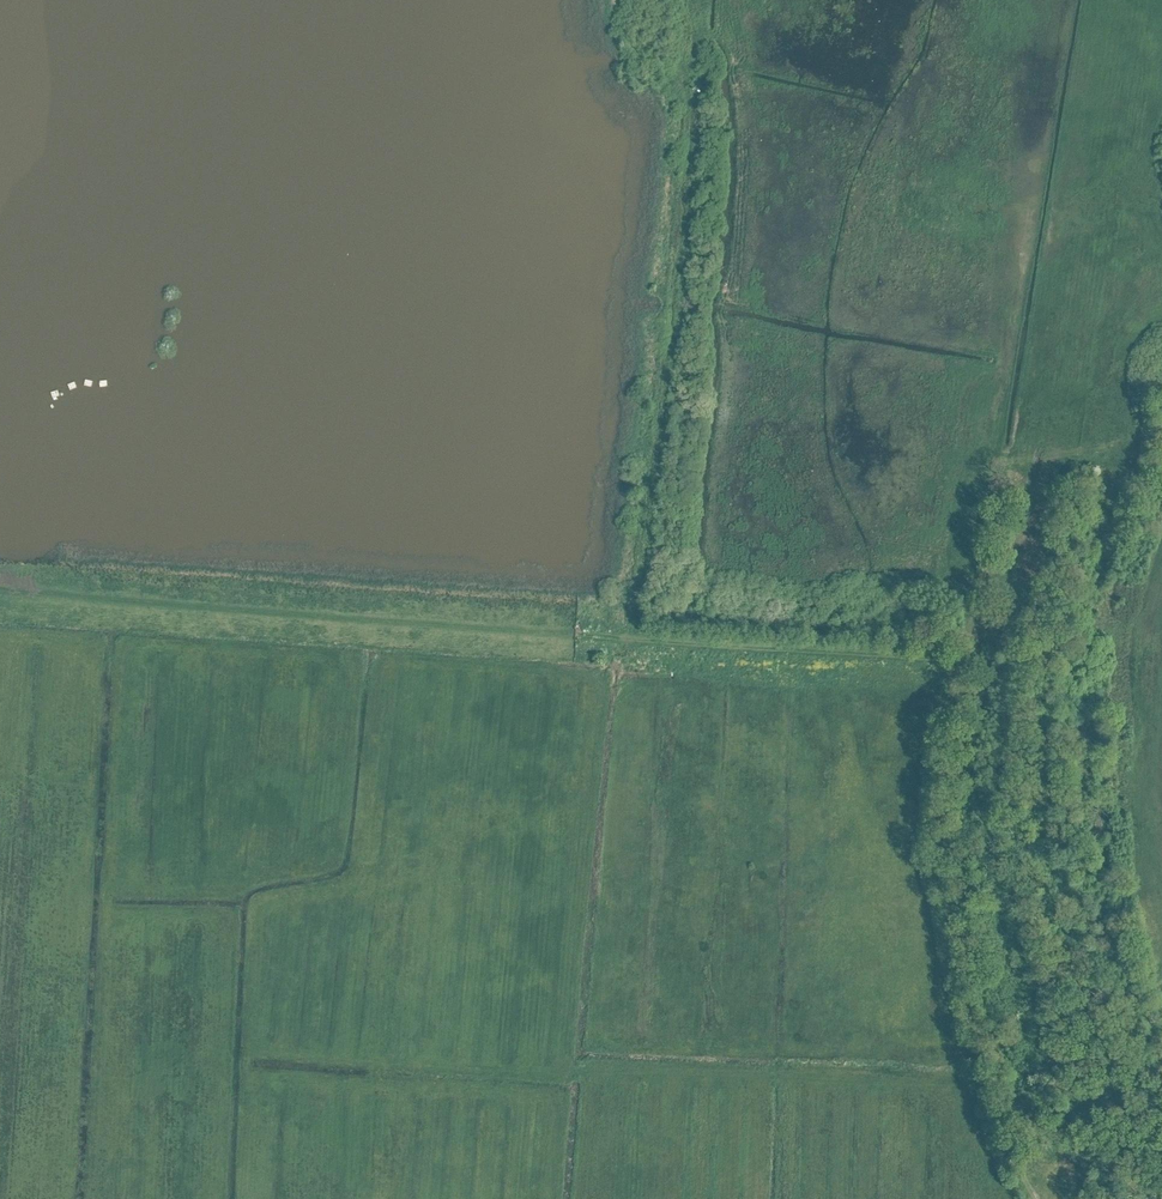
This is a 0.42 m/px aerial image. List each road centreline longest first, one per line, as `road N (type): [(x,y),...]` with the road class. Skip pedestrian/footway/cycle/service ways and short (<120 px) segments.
road 1 (track): [(1161,425),(1049,454),(1010,480),(999,513),(1002,570),(966,613),(959,653),(951,657)]

